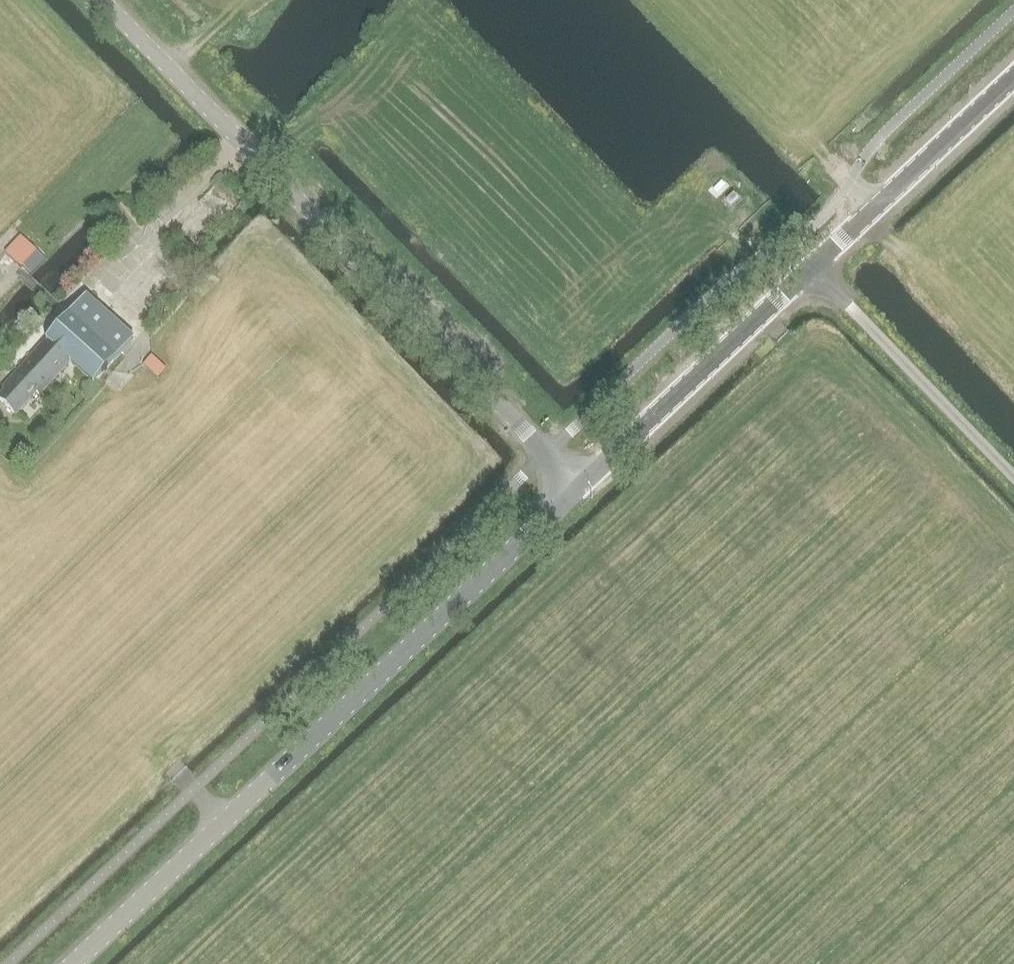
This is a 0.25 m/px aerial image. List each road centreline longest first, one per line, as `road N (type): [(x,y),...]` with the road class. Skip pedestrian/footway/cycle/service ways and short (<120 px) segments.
road 1 (secondary): [(73,963),(577,486)]
road 2 (tertiary): [(577,486),(103,0)]
road 3 (secondary): [(577,486),(812,267)]
road 4 (unclassified): [(1013,475),(812,267)]
road 5 (secondary): [(812,267),(1013,76)]

